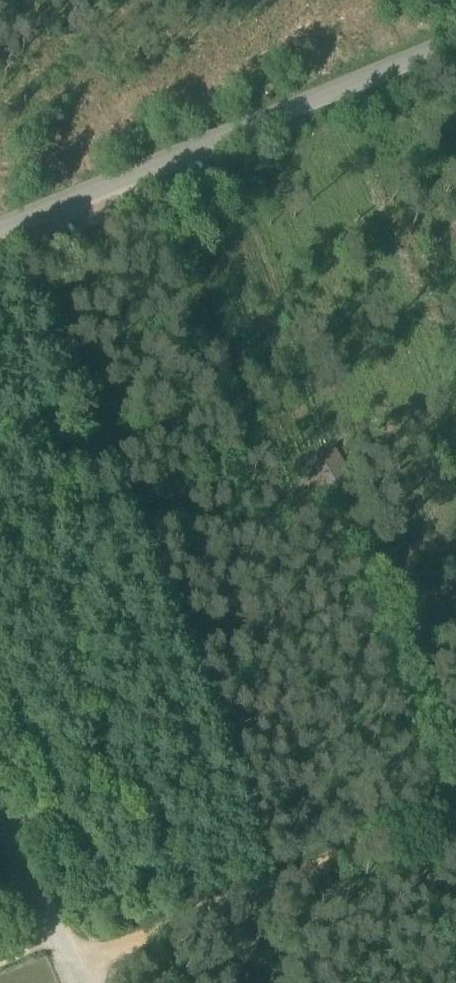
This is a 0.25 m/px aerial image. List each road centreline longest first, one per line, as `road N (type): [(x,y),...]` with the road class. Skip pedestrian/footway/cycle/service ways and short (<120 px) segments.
road 1 (unclassified): [(0,233),(455,44)]
road 2 (track): [(70,965),(455,820)]
road 3 (track): [(0,814),(55,941)]

